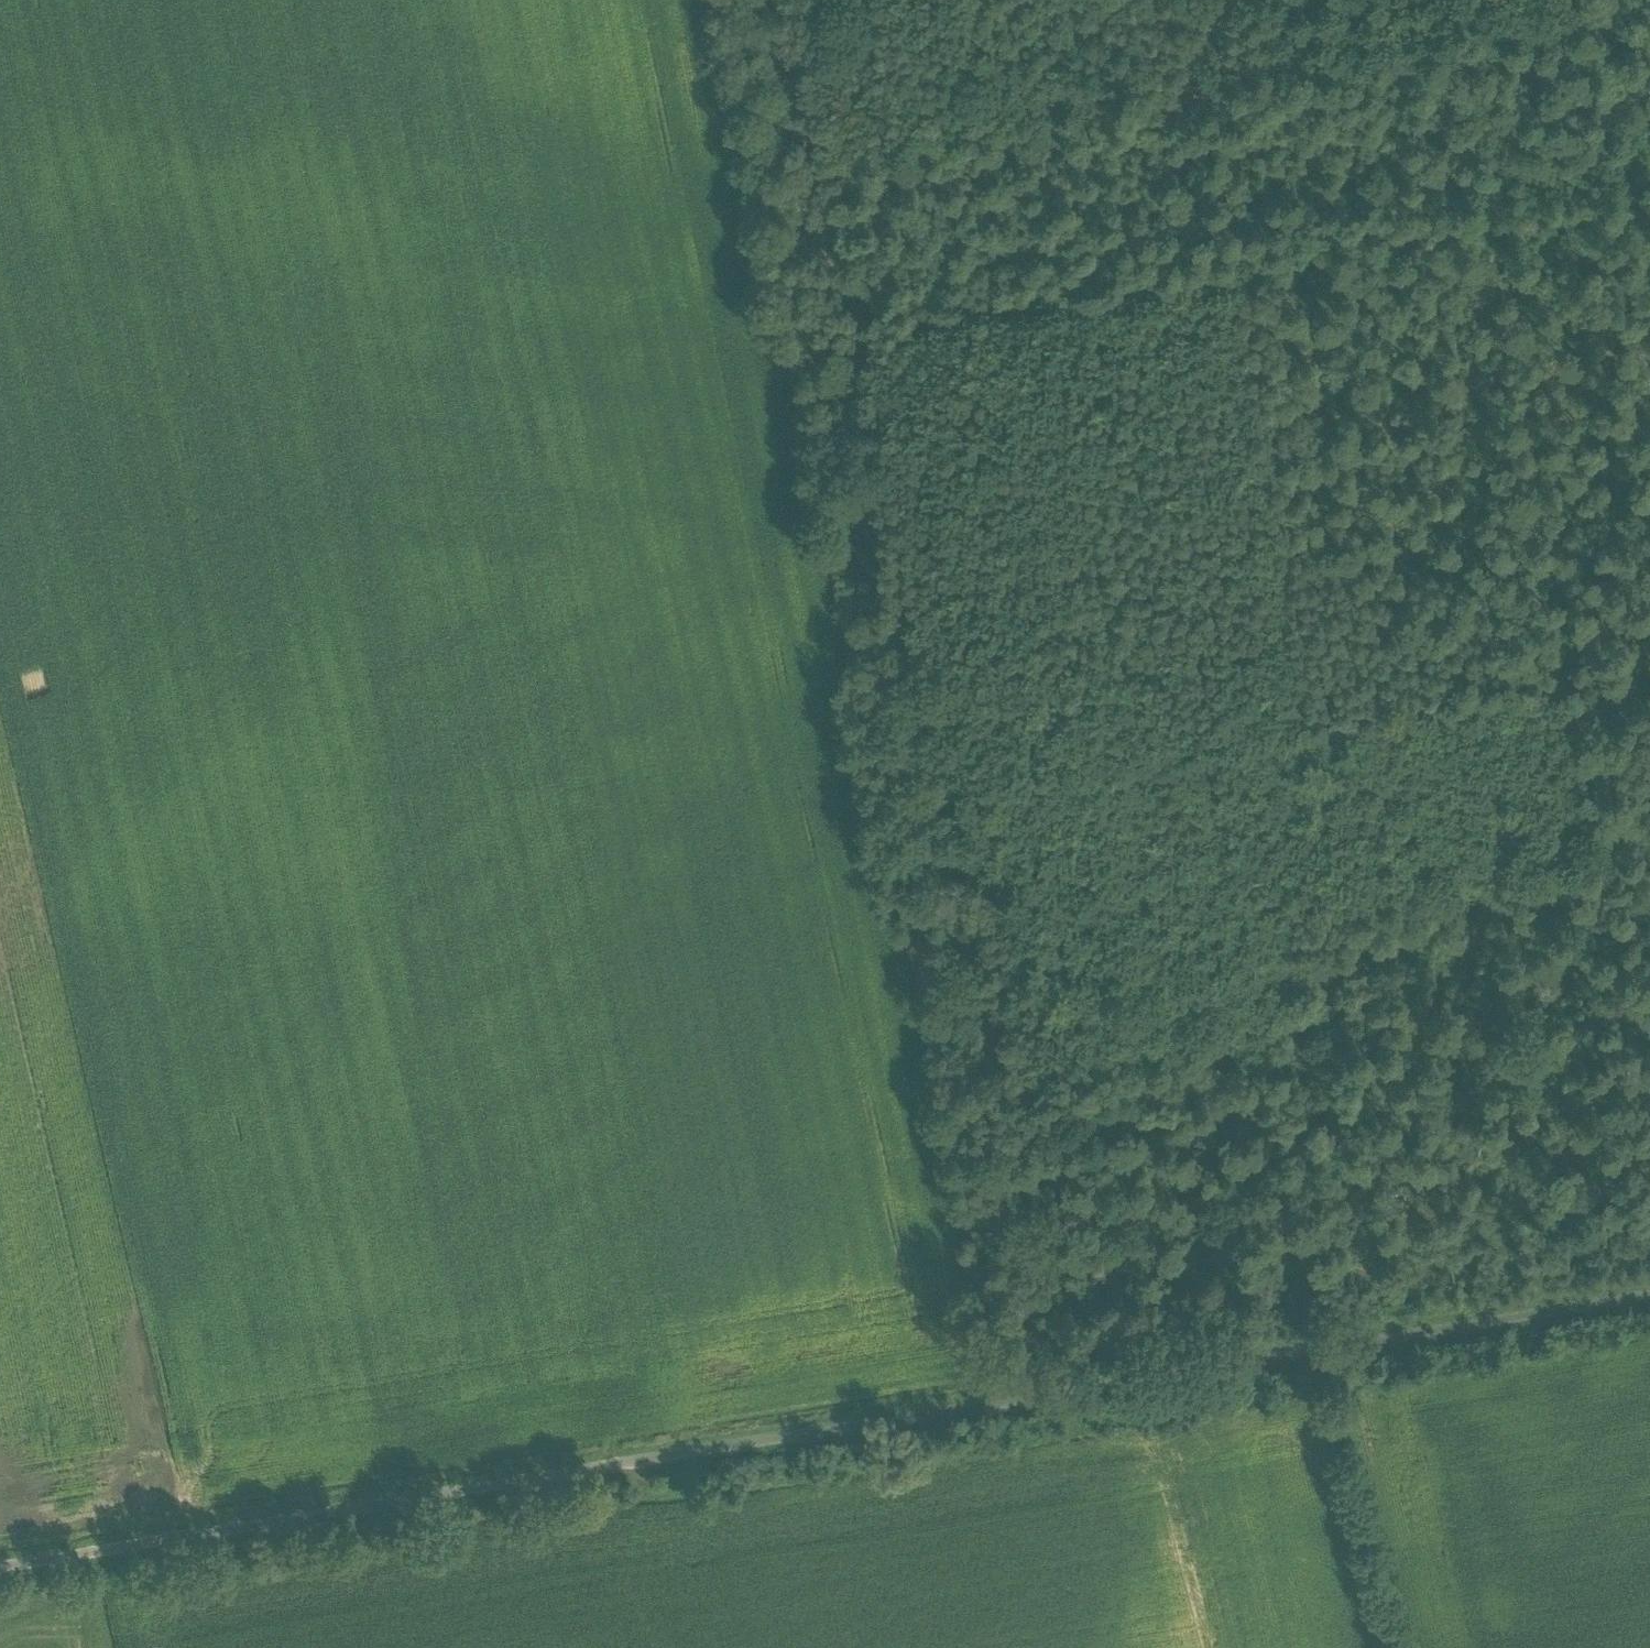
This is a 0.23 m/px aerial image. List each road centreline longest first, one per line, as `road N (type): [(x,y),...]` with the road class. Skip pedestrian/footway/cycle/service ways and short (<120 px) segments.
road 1 (unclassified): [(0,1564),(1649,1288)]

